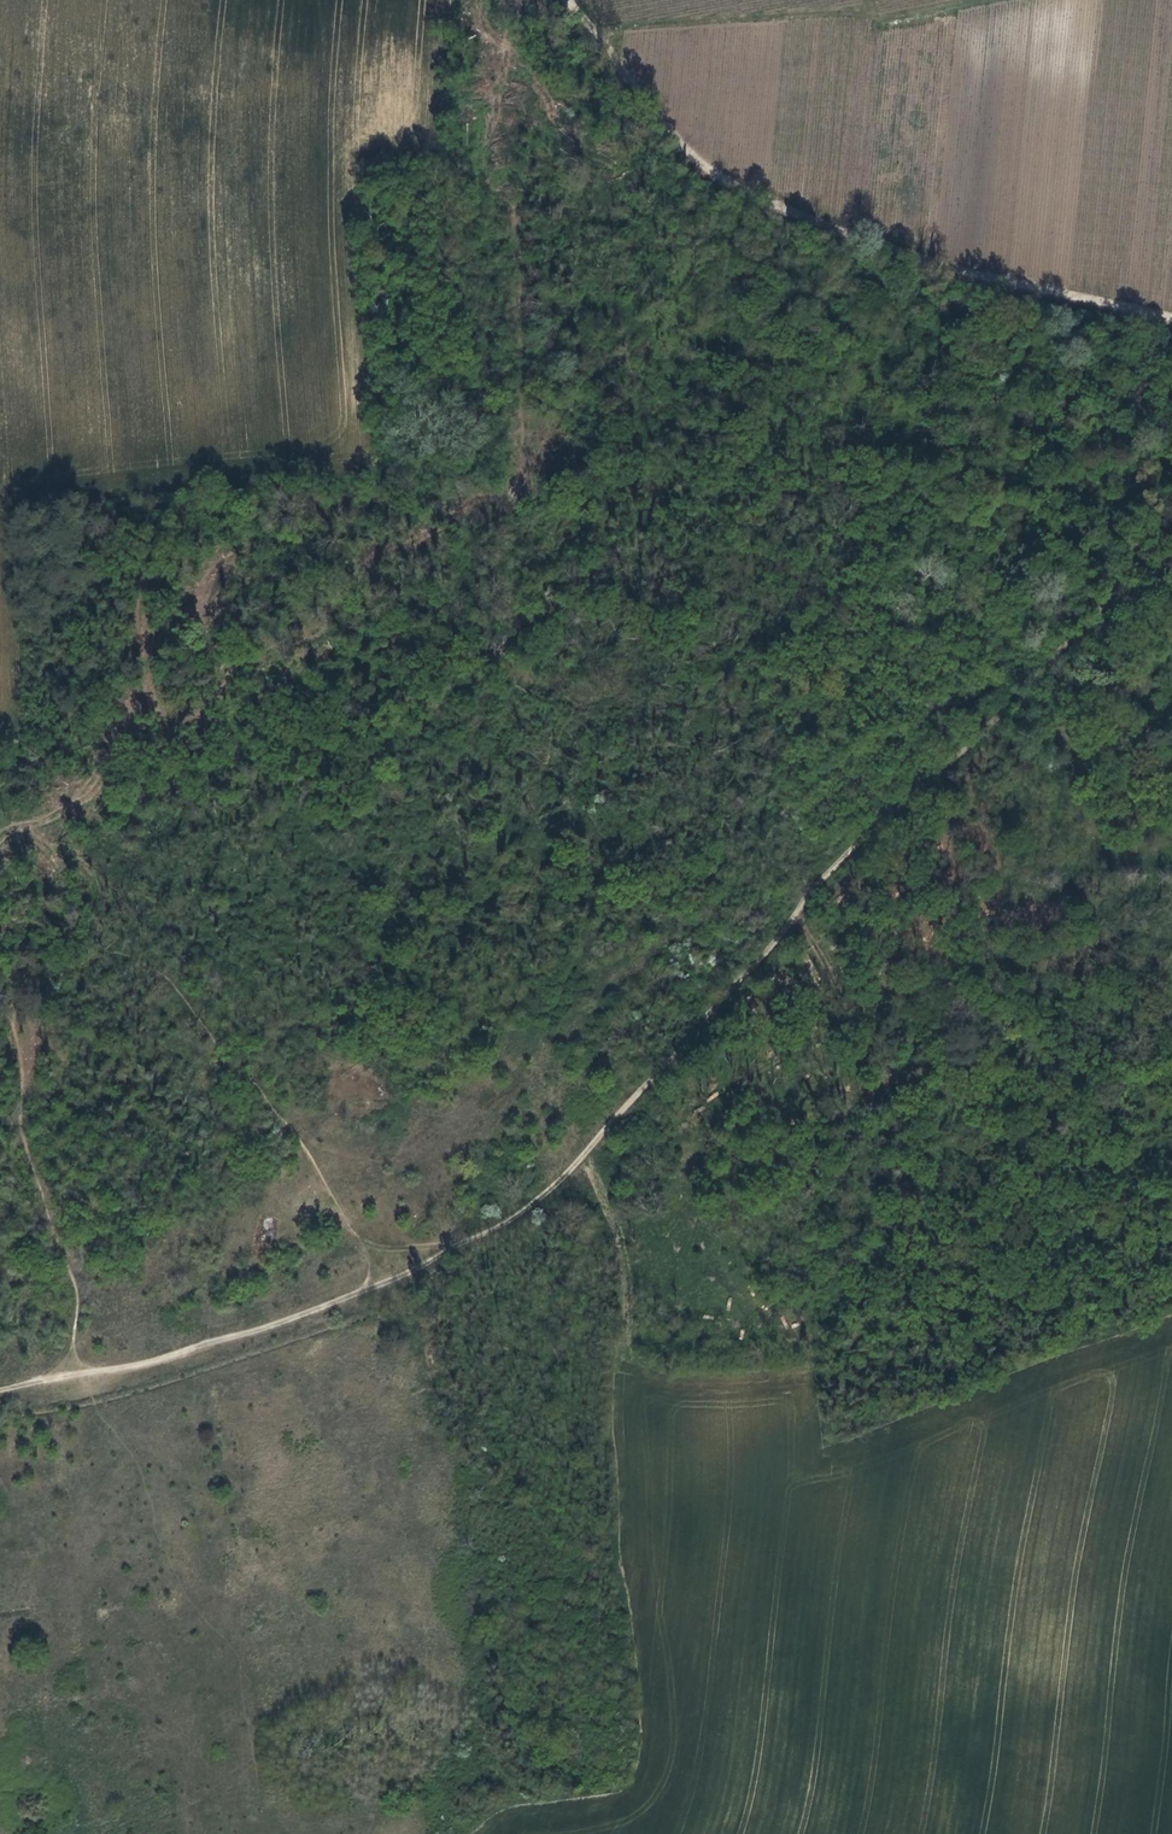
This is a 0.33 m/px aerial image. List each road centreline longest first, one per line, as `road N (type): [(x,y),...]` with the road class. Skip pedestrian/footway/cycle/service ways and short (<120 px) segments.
road 1 (track): [(0,1391),(151,1362),(267,1327),(387,1283),(511,1219),(580,1158),(774,944),(834,865),(1171,552)]
road 2 (track): [(1171,318),(987,280),(756,199),(701,166),(569,0)]

